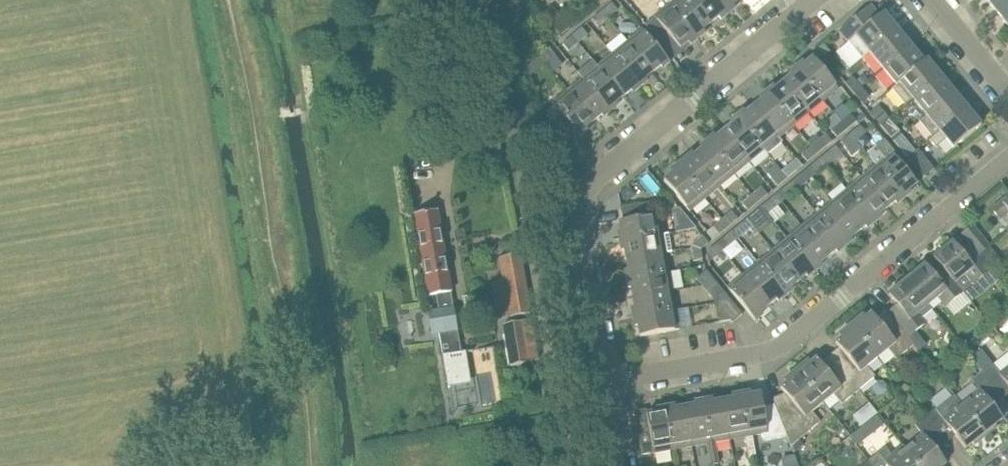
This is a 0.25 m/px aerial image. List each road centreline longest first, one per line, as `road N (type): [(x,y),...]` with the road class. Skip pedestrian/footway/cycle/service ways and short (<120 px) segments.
road 1 (residential): [(812,0),(595,177),(585,195),(583,226),(610,381)]
road 2 (residential): [(610,381),(783,344),(1007,159)]

